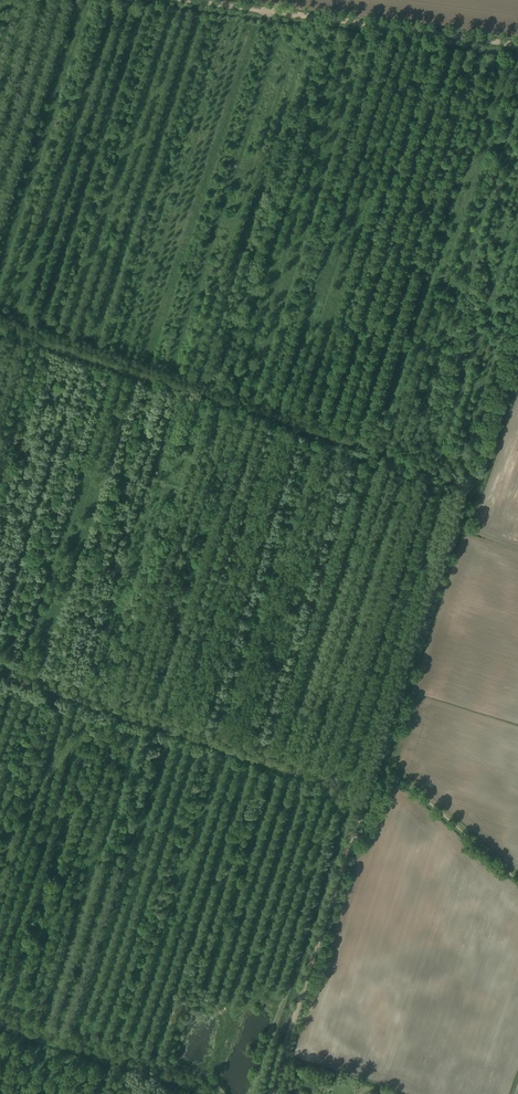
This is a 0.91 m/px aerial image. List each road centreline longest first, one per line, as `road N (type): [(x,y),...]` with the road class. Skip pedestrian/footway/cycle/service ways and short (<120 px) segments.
road 1 (track): [(517,330),(271,1093)]
road 2 (track): [(0,315),(427,454),(464,496)]
road 3 (track): [(0,662),(317,764),(364,805)]
road 4 (track): [(176,0),(517,44)]
road 5 (track): [(222,1093),(197,1073),(0,1010)]

